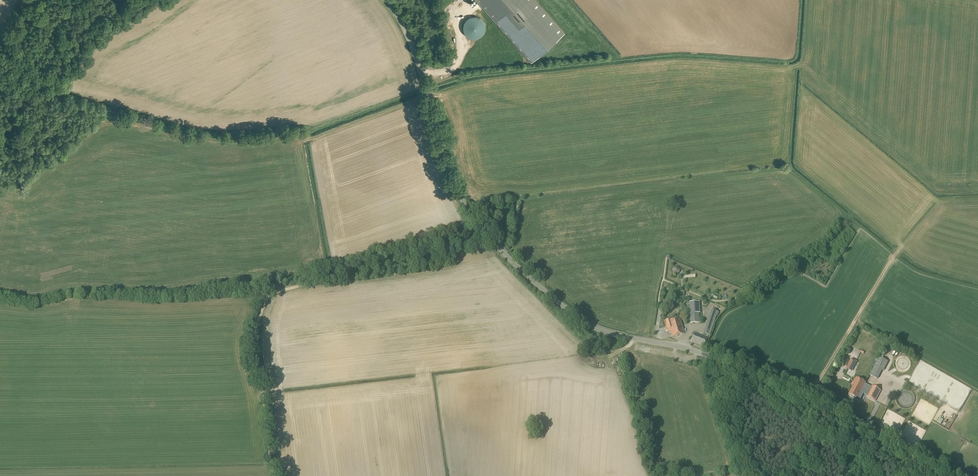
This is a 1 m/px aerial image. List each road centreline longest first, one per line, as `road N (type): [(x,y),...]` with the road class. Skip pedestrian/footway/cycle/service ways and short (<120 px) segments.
road 1 (tertiary): [(946,475),(838,414),(705,355),(589,326),(528,277),(462,201),(414,48),(387,0)]

